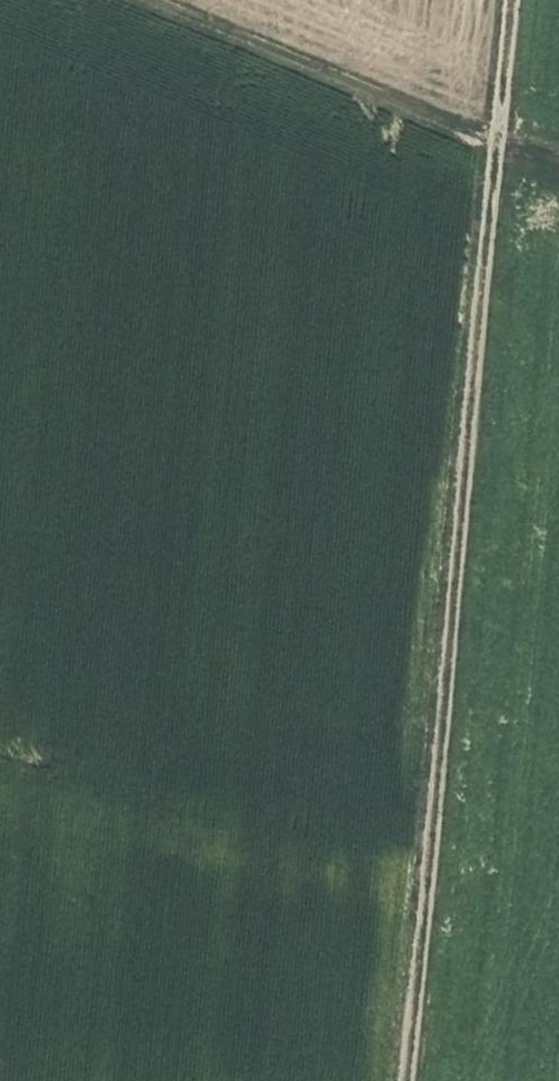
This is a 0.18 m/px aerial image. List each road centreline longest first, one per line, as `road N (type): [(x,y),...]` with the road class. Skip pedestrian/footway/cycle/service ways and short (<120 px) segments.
road 1 (track): [(409,1080),(511,0)]
road 2 (track): [(434,841),(0,752)]
road 3 (track): [(499,132),(182,0)]

